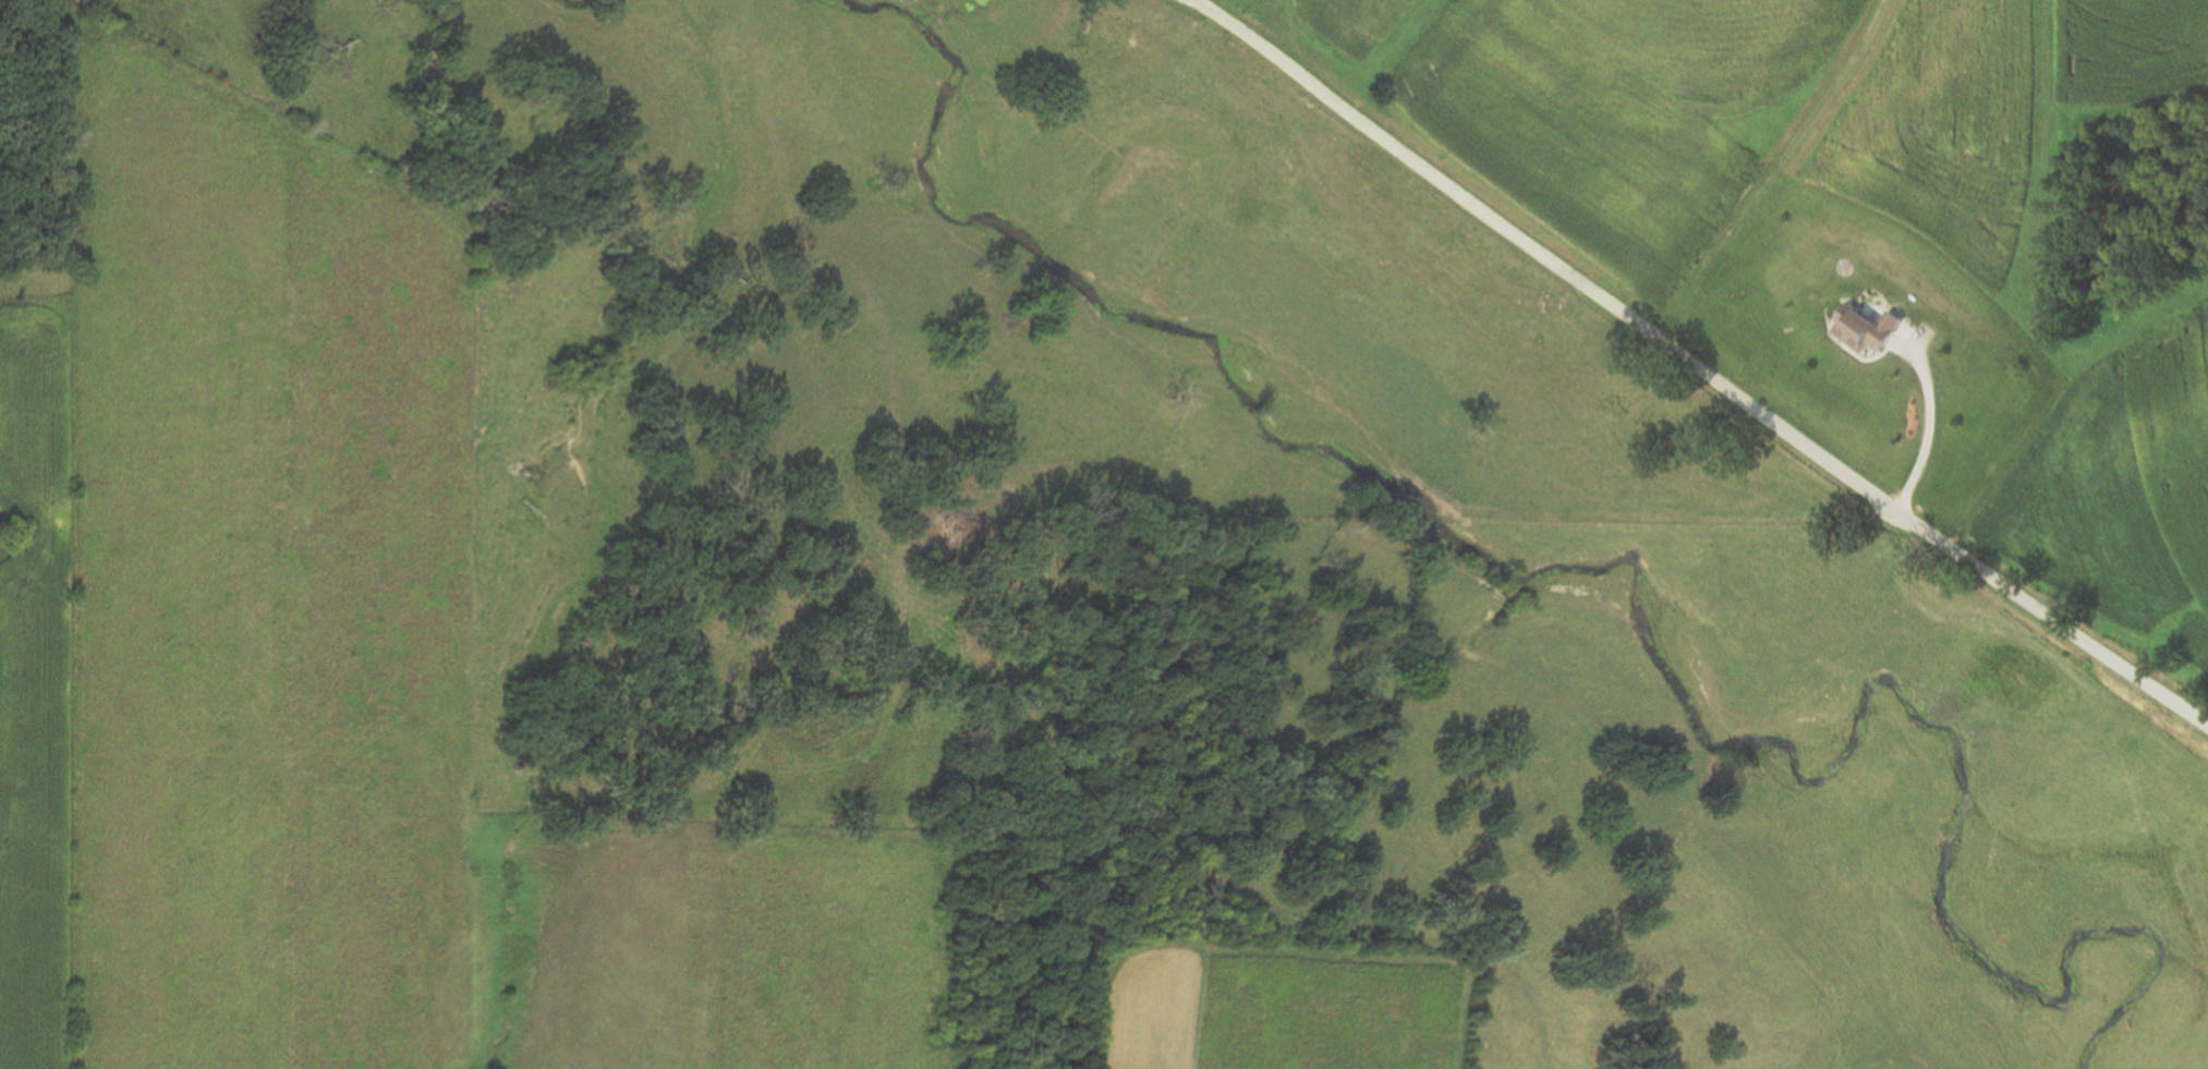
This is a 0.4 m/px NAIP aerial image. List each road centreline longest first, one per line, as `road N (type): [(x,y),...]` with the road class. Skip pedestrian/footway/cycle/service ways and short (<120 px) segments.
road 1 (residential): [(2207,737),(1184,0)]

